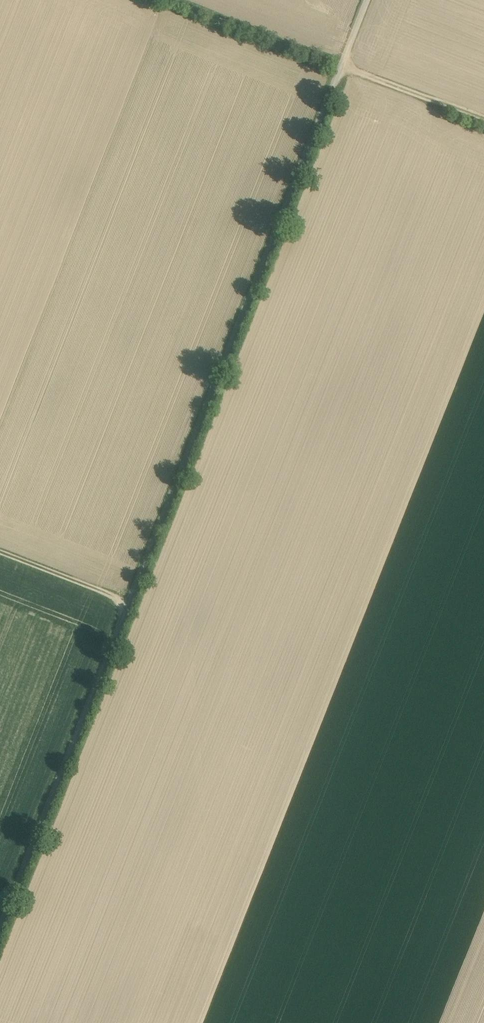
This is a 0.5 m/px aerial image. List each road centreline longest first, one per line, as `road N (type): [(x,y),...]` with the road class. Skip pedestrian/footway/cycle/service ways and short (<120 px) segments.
road 1 (track): [(364,0),(0,925)]
road 2 (track): [(338,63),(483,123)]
road 3 (track): [(0,550),(127,600)]

